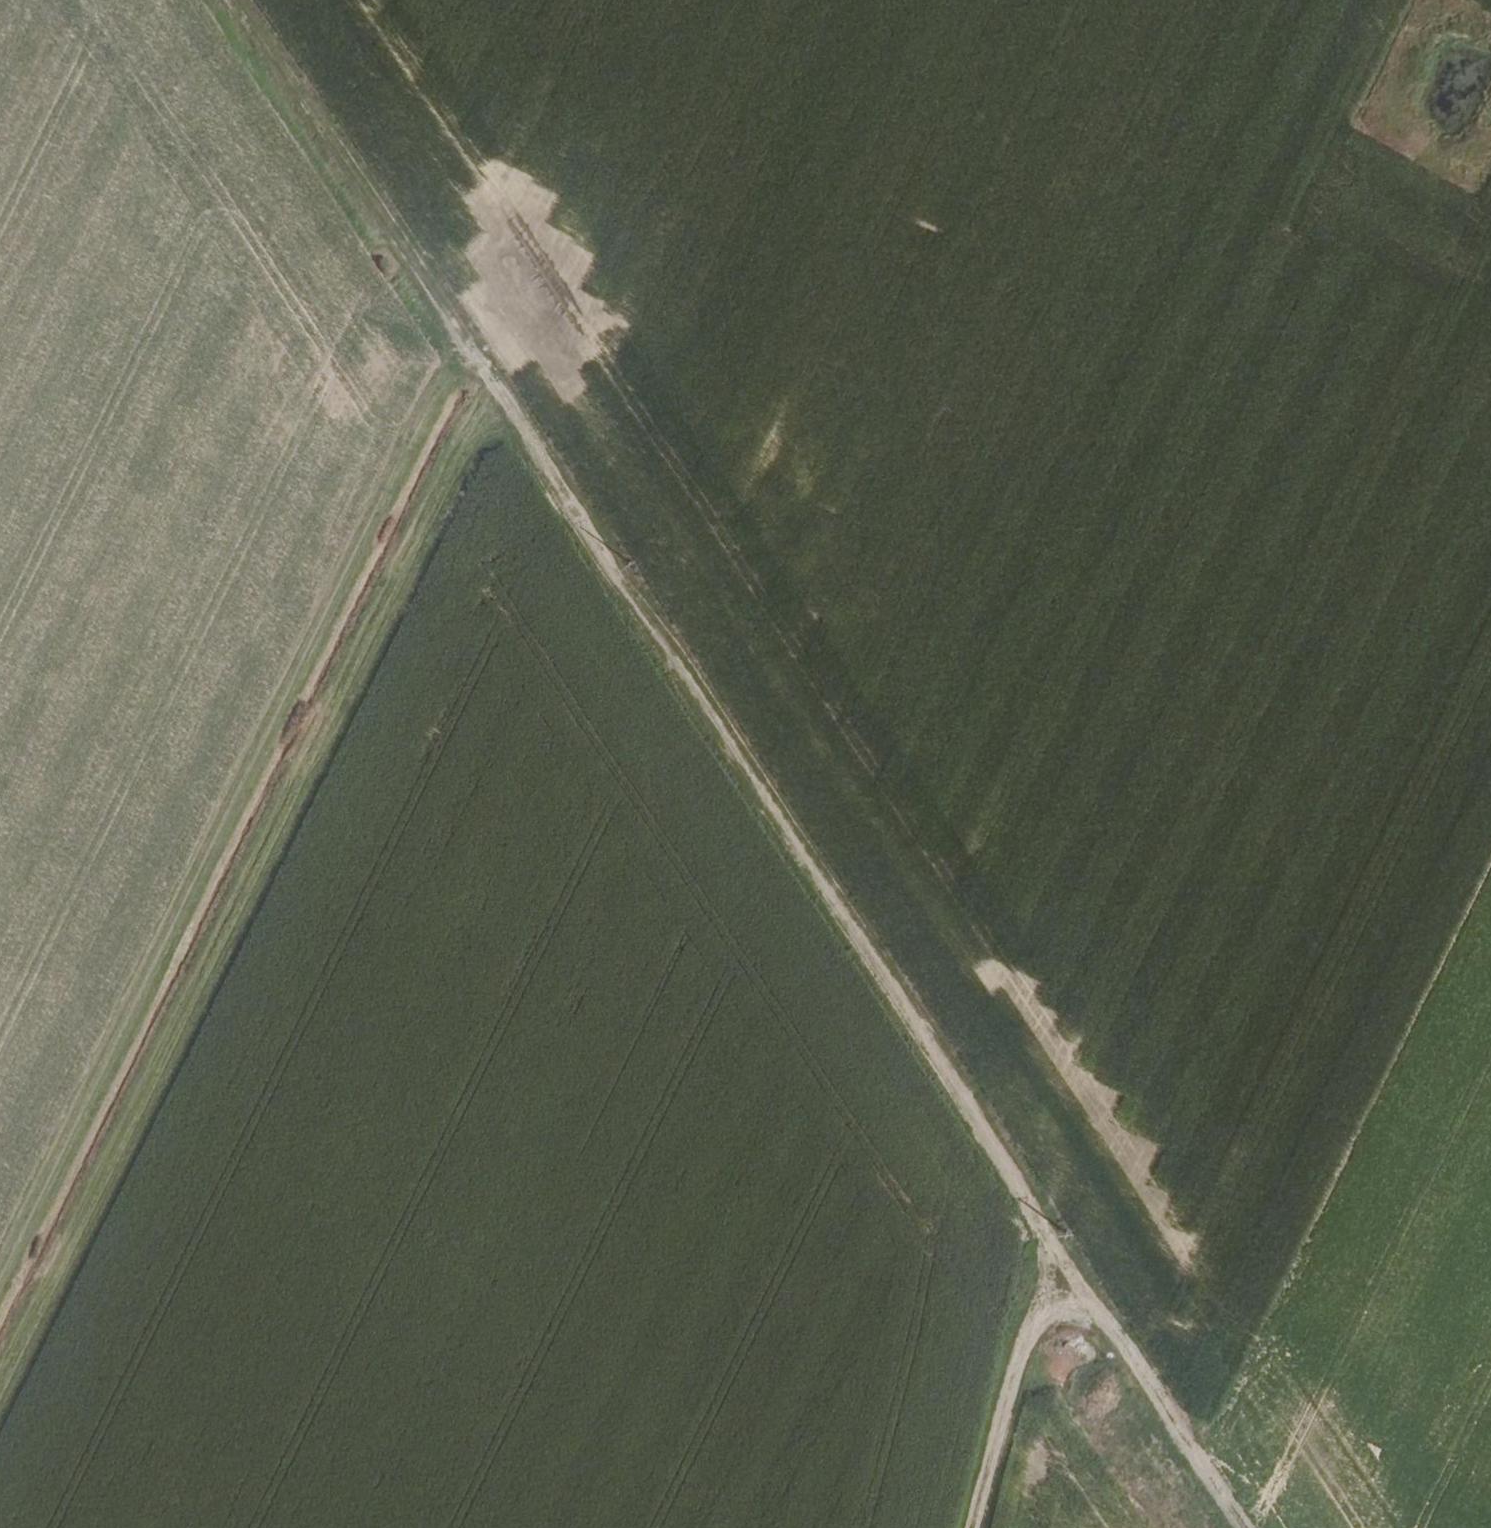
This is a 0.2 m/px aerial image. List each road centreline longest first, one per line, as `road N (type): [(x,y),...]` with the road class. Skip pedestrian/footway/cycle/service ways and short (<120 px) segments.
road 1 (track): [(212,0),(1242,1527)]
road 2 (track): [(1072,1274),(1024,1369),(982,1527)]

